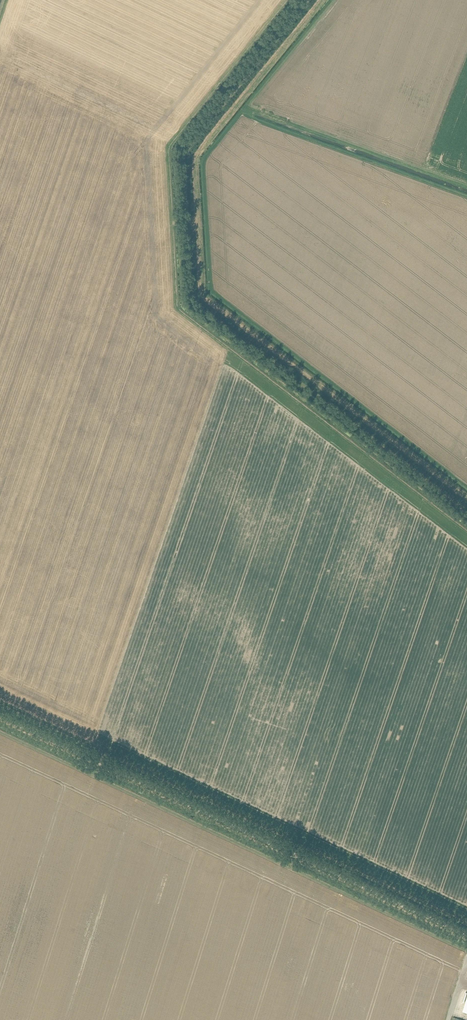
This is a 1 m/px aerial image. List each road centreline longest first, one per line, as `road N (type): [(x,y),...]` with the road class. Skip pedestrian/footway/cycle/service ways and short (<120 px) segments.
road 1 (track): [(466,511),(193,298),(185,155),(308,0)]
road 2 (track): [(0,733),(466,952)]
road 3 (track): [(0,702),(466,921)]
road 4 (unclassified): [(466,936),(0,717)]

